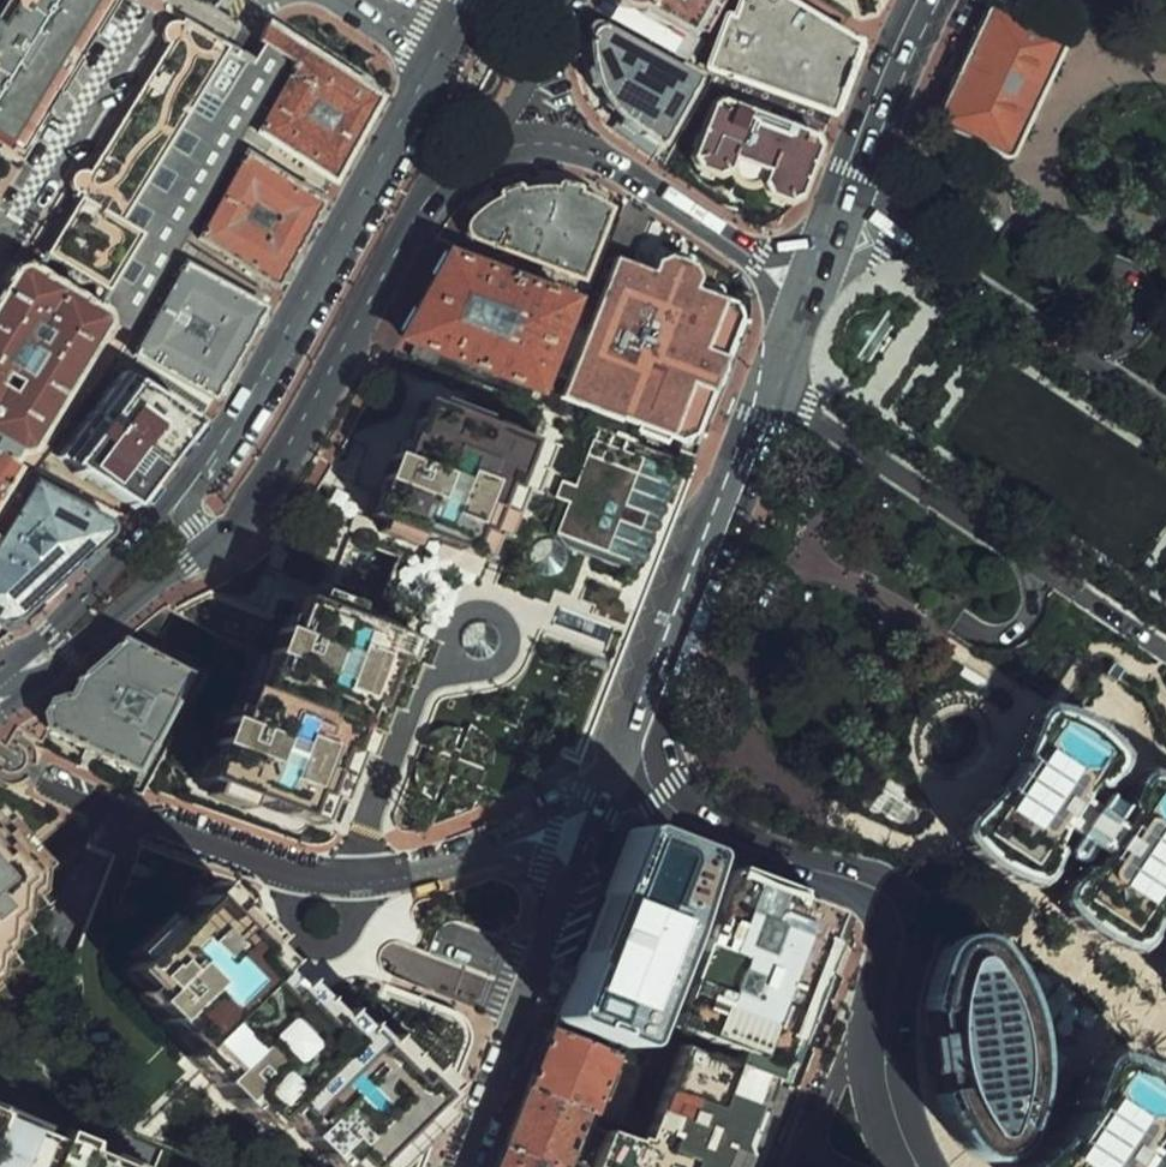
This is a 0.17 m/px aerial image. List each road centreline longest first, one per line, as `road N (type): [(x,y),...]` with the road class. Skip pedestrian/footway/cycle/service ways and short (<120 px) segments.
road 1 (secondary): [(918,1166),(887,1086),(896,936),(887,913),(847,881),(797,869),(615,782)]
road 2 (secondary): [(615,782),(806,288)]
road 3 (secondary): [(446,49),(225,438),(185,494)]
road 4 (secondary): [(228,536),(252,515),(436,198),(475,157),(514,146)]
road 5 (residential): [(477,853),(418,875),(362,884),(326,878),(282,871),(46,784)]
road 6 (residential): [(1165,408),(836,205)]
road 7 (secondary): [(514,146),(566,147),(603,158),(806,288)]
road 8 (tertiary): [(566,880),(464,1166)]
road 9 (secondary): [(20,670),(70,651),(228,536)]
road 10 (secondary): [(185,494),(20,670)]
road 11 (secondary): [(836,205),(920,0)]
road 12 (residential): [(615,782),(477,853)]
road 13 (residential): [(514,146),(555,0)]

